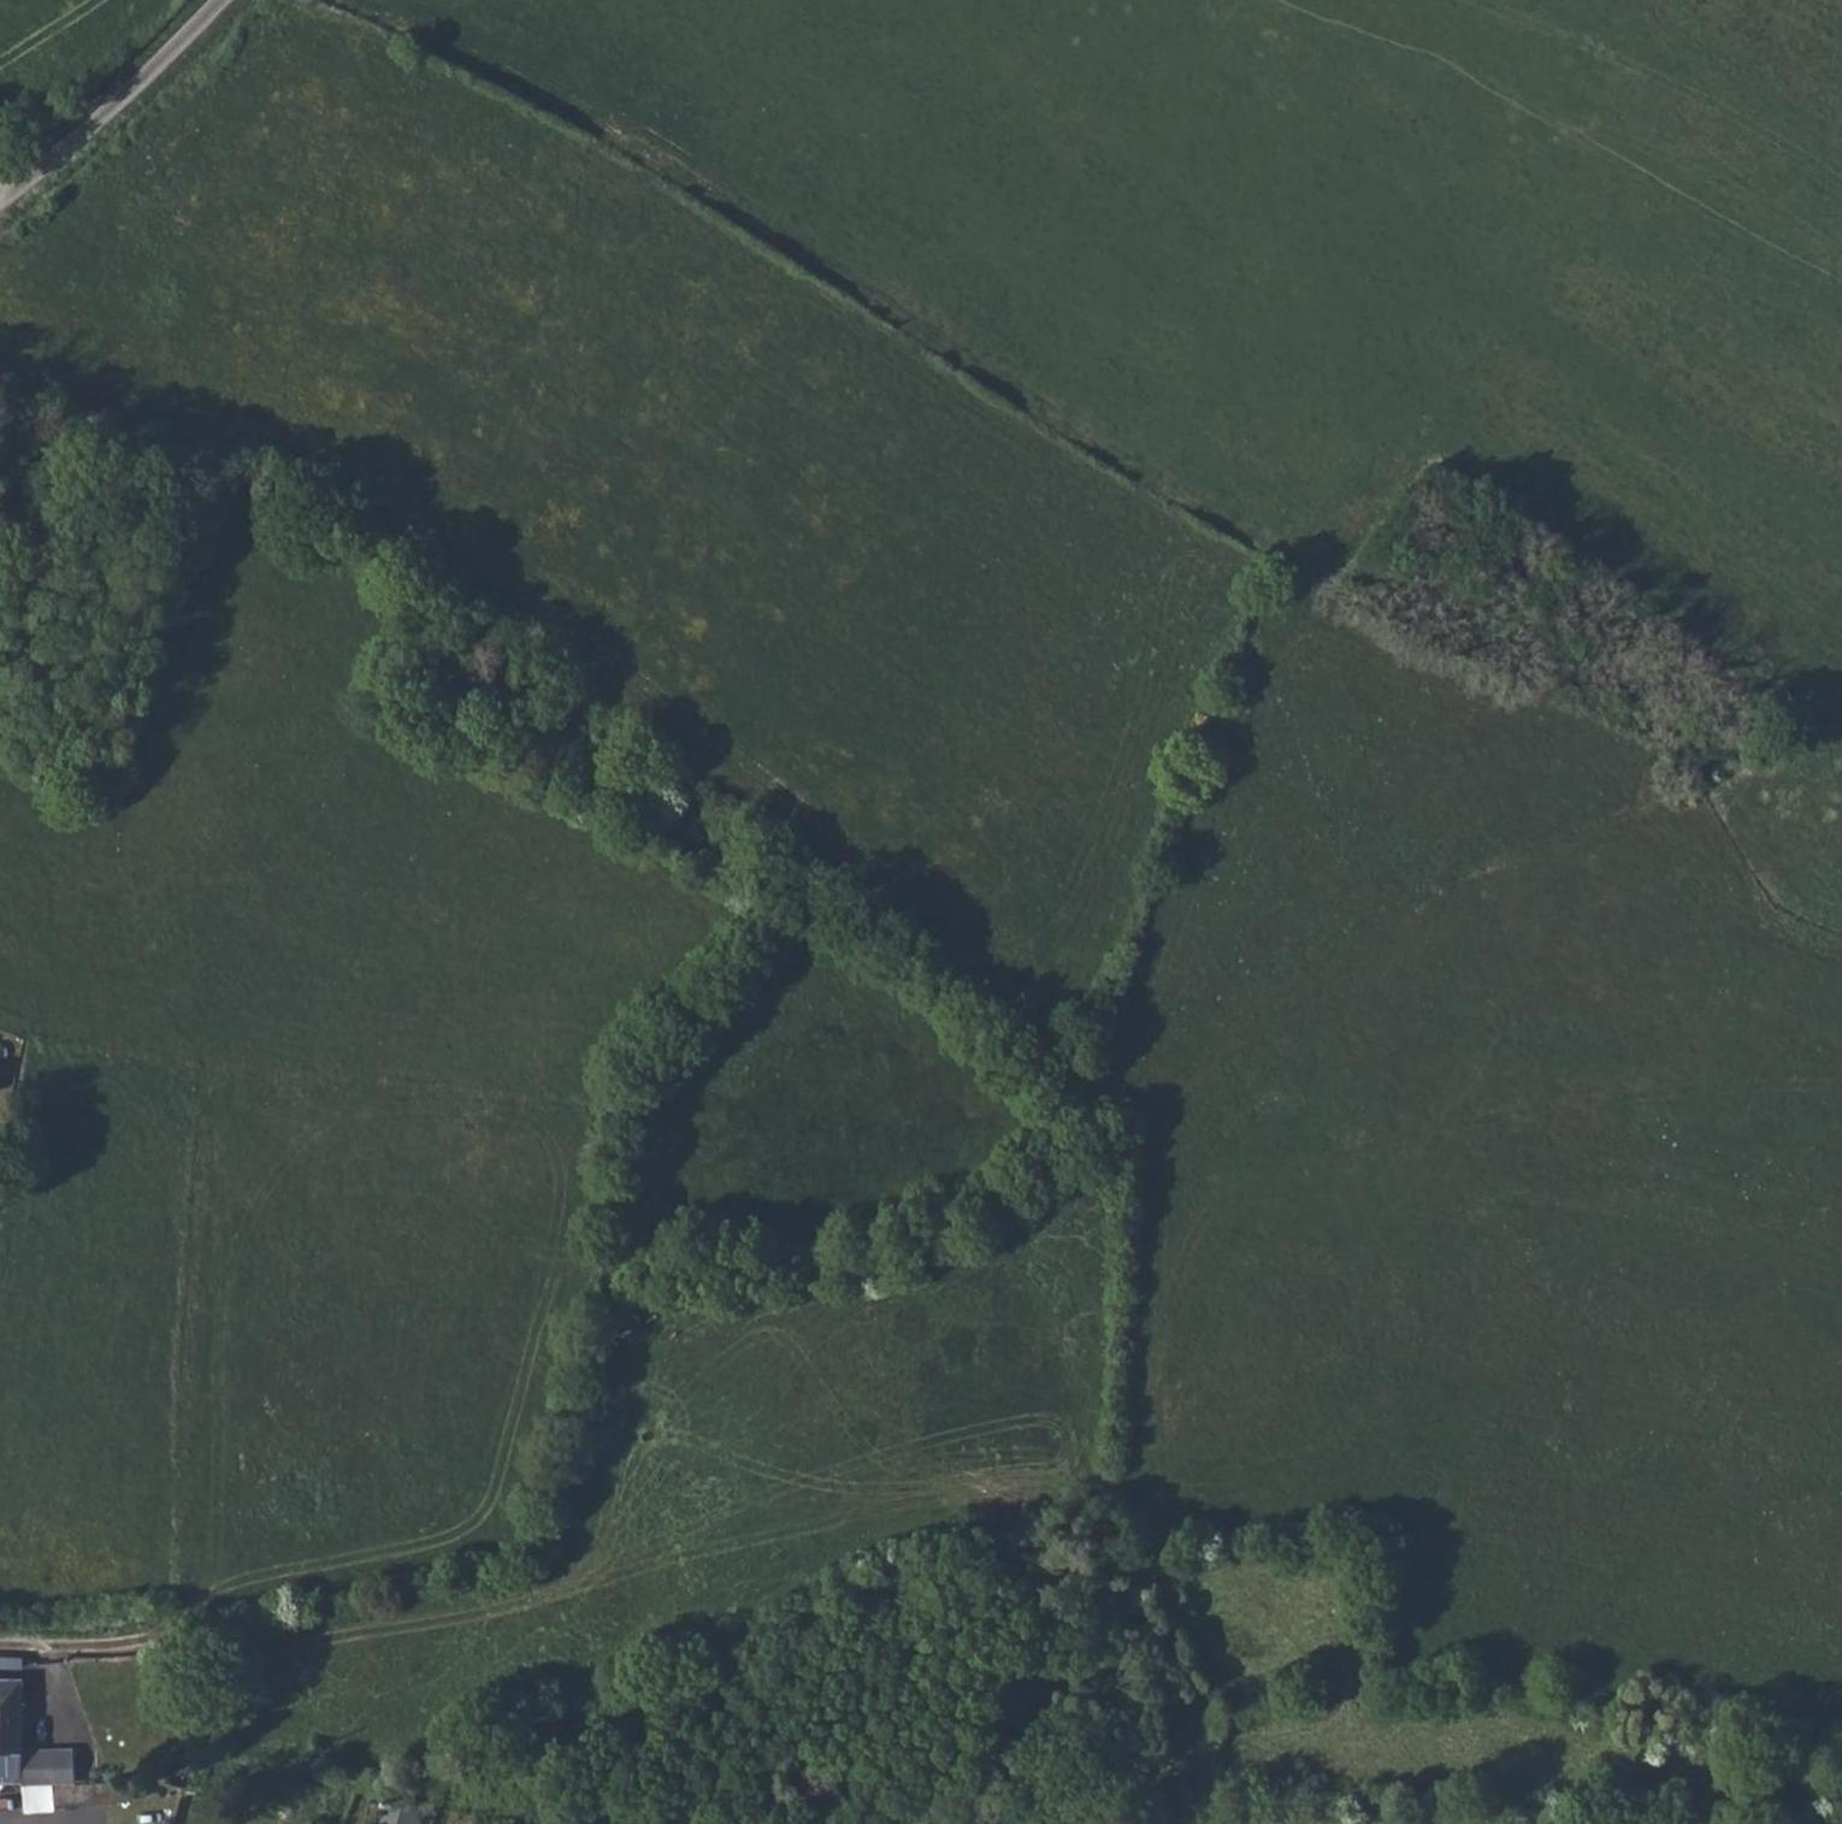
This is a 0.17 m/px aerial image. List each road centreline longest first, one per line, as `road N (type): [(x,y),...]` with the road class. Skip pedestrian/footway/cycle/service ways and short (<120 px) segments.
road 1 (unclassified): [(0,212),(226,0)]
road 2 (unclassified): [(0,1646),(157,1645)]

